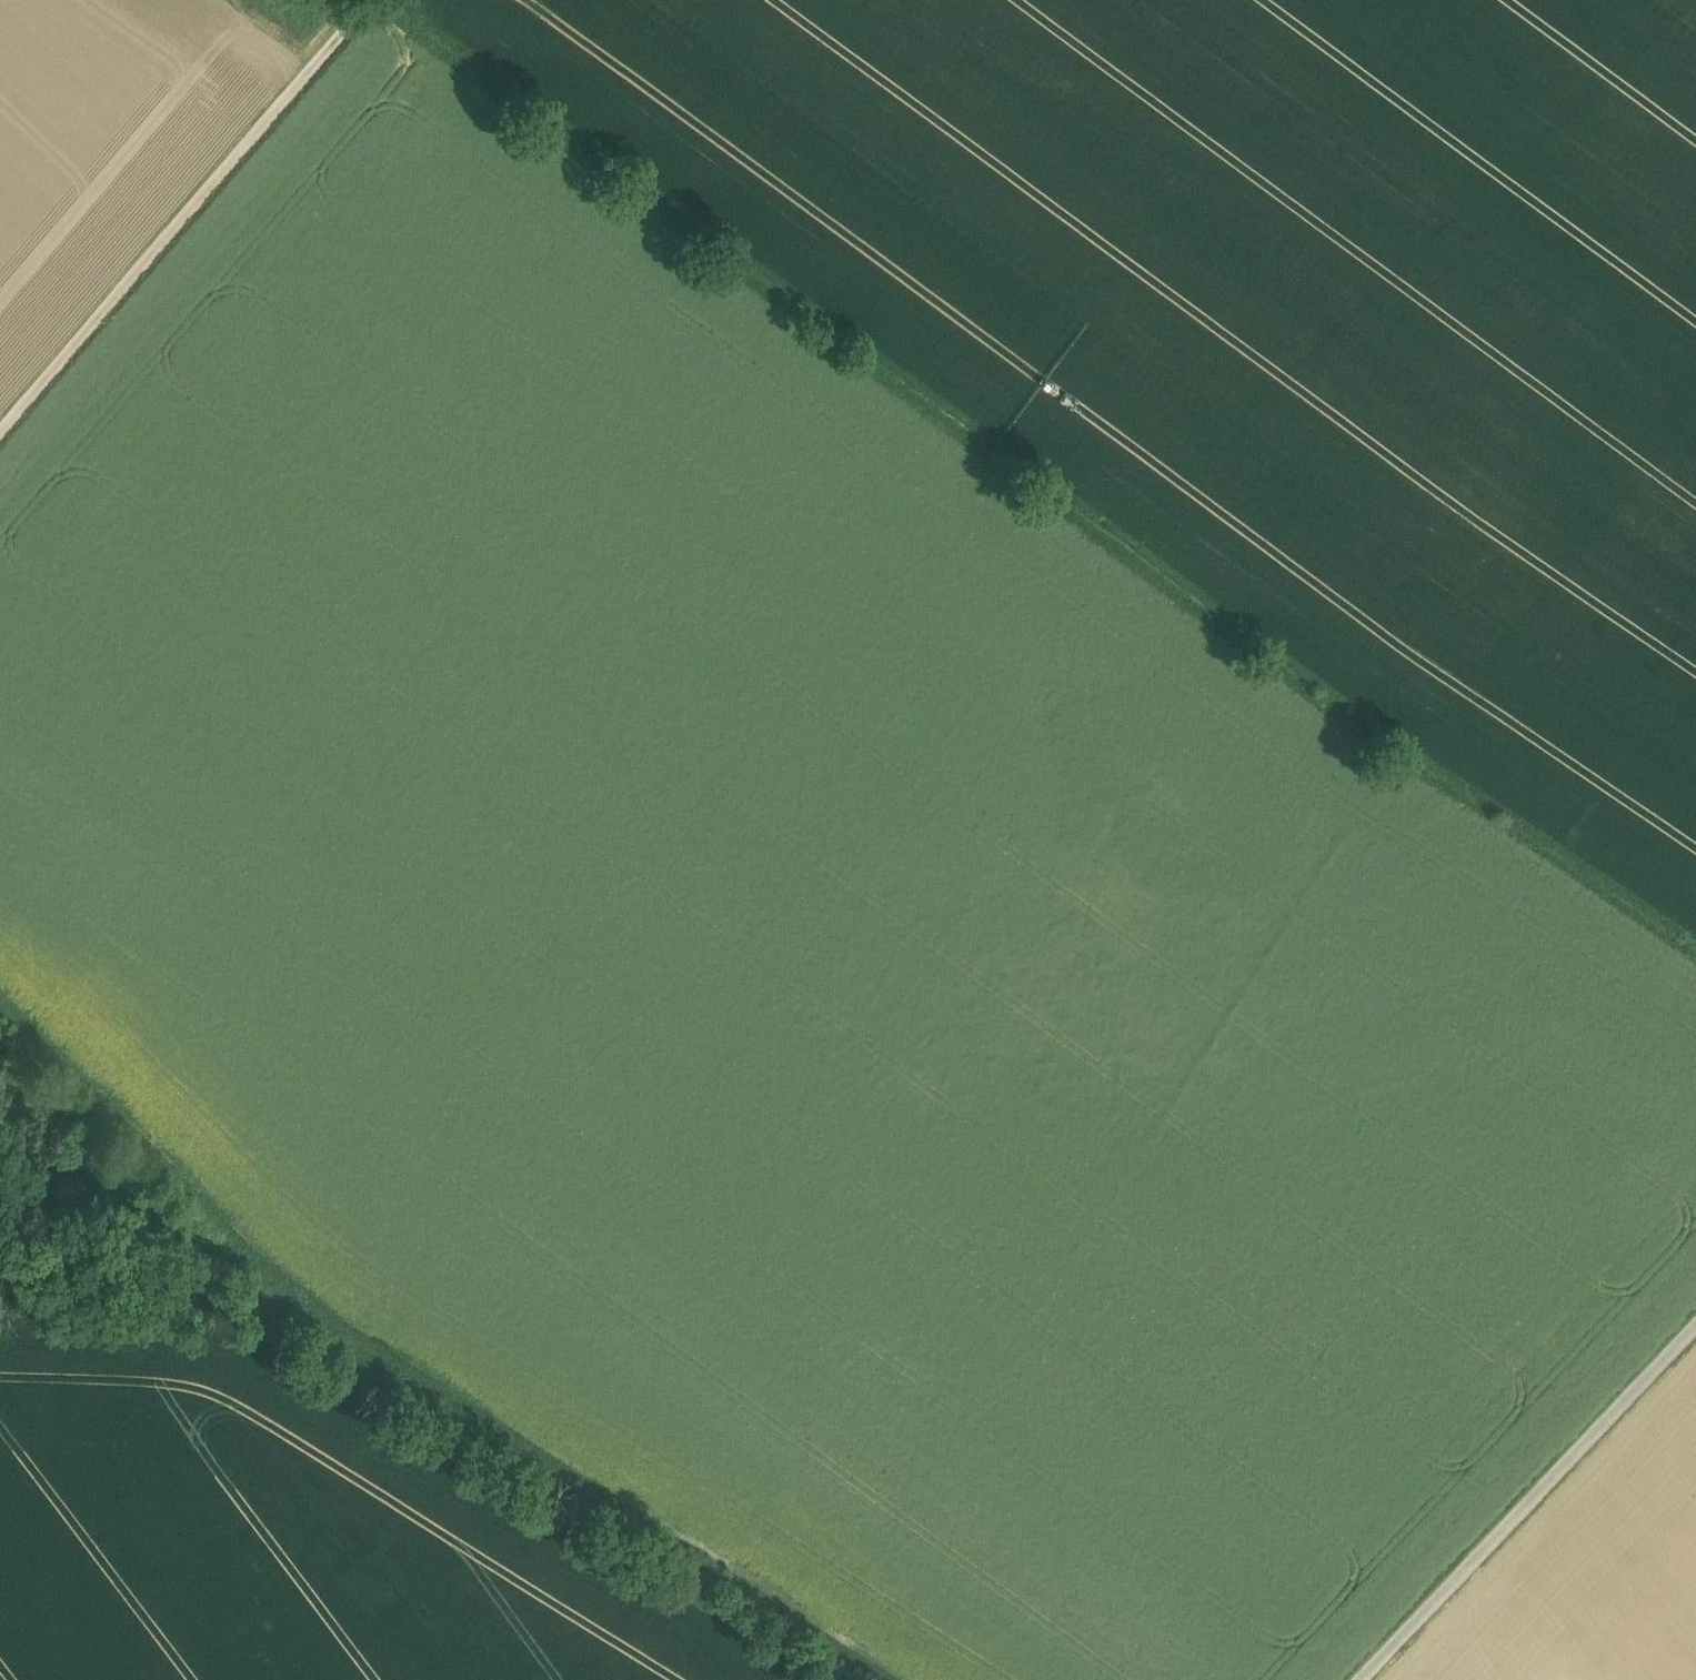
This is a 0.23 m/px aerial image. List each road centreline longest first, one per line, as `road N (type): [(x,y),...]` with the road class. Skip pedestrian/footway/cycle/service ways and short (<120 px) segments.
road 1 (track): [(374,0),(0,436)]
road 2 (track): [(1695,1327),(1361,1679)]

